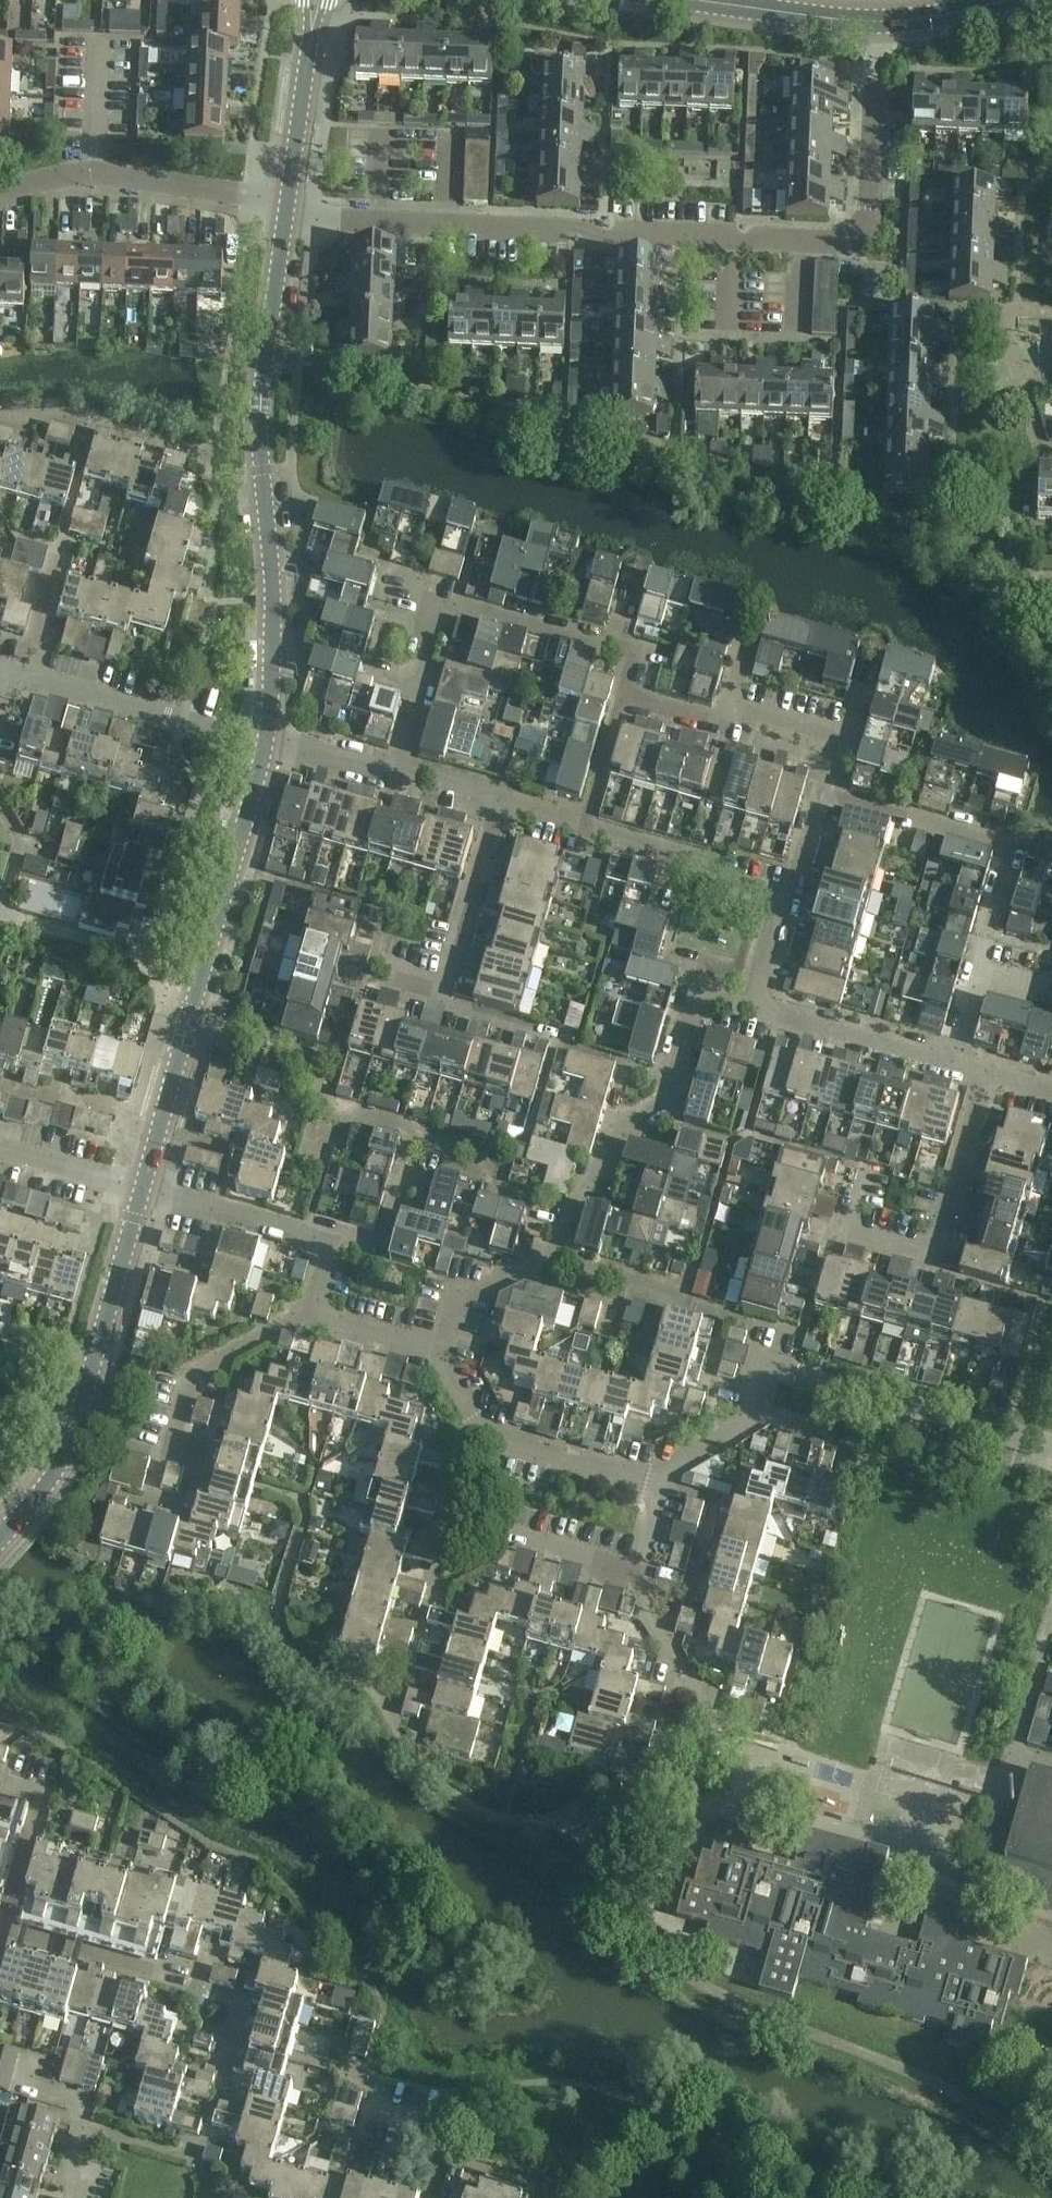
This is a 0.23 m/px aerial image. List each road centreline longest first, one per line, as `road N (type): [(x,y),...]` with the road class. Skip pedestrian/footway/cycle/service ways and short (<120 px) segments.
road 1 (residential): [(286,204),(581,226),(602,237),(852,245),(869,229),(876,26)]
road 2 (tertiary): [(265,744),(274,602),(261,403),(286,204)]
road 3 (tertiary): [(141,1190),(265,744)]
road 4 (residential): [(393,778),(437,592),(636,654),(621,701)]
road 5 (tertiary): [(0,1537),(58,1472),(141,1190)]
road 6 (residential): [(760,1014),(691,996),(661,1100),(617,1127),(584,1182),(562,1259)]
road 7 (residential): [(863,1166),(844,1238),(931,1262),(983,1073)]
road 8 (residential): [(823,796),(1011,851),(975,976)]
road 9 (residential): [(286,204),(94,172),(0,193)]
road 10 (residential): [(440,1352),(488,1437),(653,1489)]
road 11 (residential): [(653,1489),(741,1433),(762,1367),(856,1390)]
road 12 (residential): [(328,1244),(382,1252),(418,1128),(484,1148)]
road 13 (residential): [(265,744),(33,677)]
road 14 (residential): [(844,750),(747,722),(689,719),(621,701)]
road 15 (residential): [(791,890),(580,833)]
road 16 (residential): [(168,1456),(190,1370),(307,1315)]
road 17 (tertiary): [(286,204),(315,0)]
road 18 (residential): [(1051,1450),(856,1390)]
road 19 (residential): [(3,1931),(40,1808),(5,1778),(13,1750)]
road 20 (residential): [(497,809),(442,1004)]
road 21 (residential): [(950,1063),(760,1014)]
road 22 (residential): [(141,1190),(328,1244)]
road 23 (residential): [(70,2197),(83,2104),(26,2087),(35,2056)]
road 24 (tertiary): [(876,26),(695,0)]
road 25 (residential): [(177,1983),(3,1931)]
road 26 (residential): [(440,1352),(456,1300),(529,1251),(562,1259)]
road 27 (residential): [(727,1689),(678,1675),(629,1576)]
road 28 (residential): [(562,1259),(706,1308)]
road 29 (tertiary): [(1024,0),(876,26)]
road 30 (residential): [(141,1190),(0,1150)]
road 31 (residential): [(621,701),(580,833)]
road 32 (residential): [(307,1315),(440,1352)]
road 33 (residential): [(629,1576),(499,1538)]
road 34 (residential): [(265,744),(393,778)]
road 35 (residential): [(760,1014),(791,890)]

